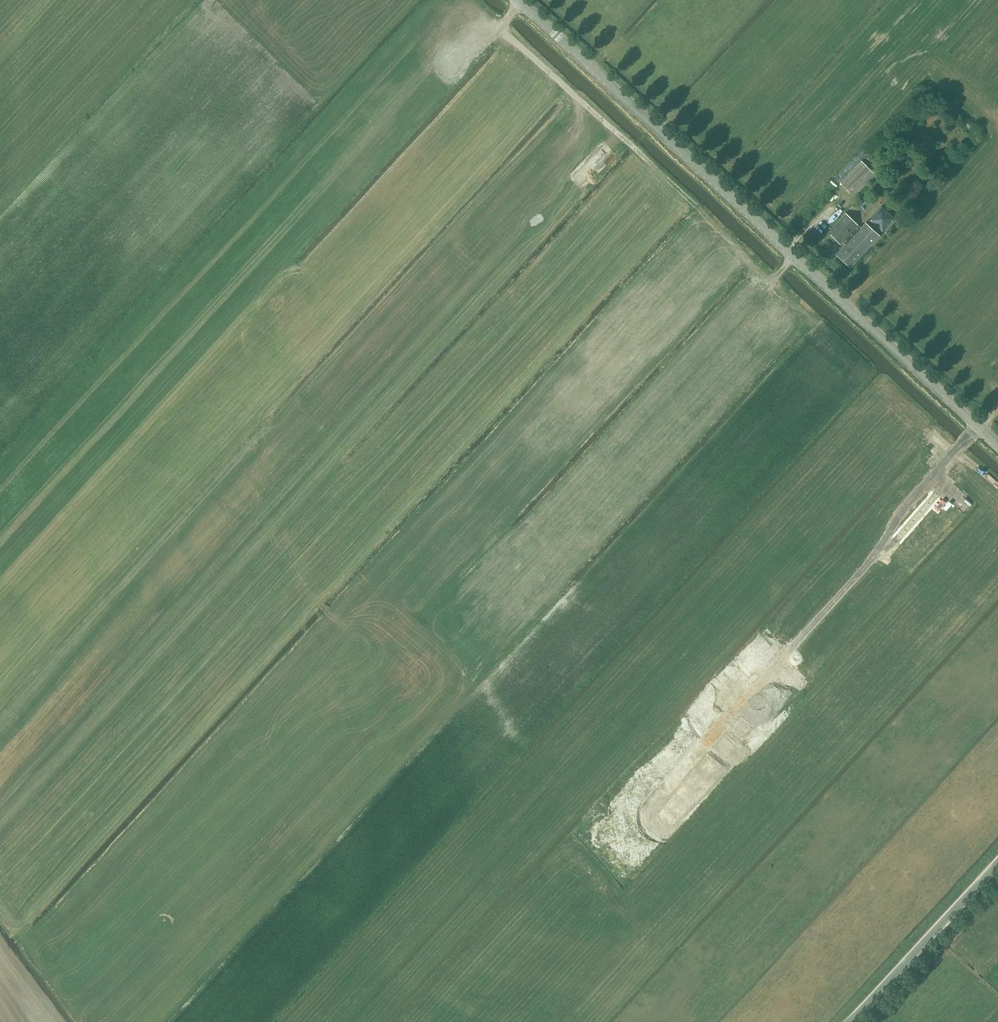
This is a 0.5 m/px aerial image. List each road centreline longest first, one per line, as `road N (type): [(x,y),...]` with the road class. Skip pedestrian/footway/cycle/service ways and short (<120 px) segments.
road 1 (unclassified): [(997,449),(517,0)]
road 2 (track): [(678,392),(774,279),(473,0)]
road 3 (unclassified): [(847,1021),(997,858)]
road 4 (track): [(845,304),(861,290),(921,318),(993,390),(997,407)]

